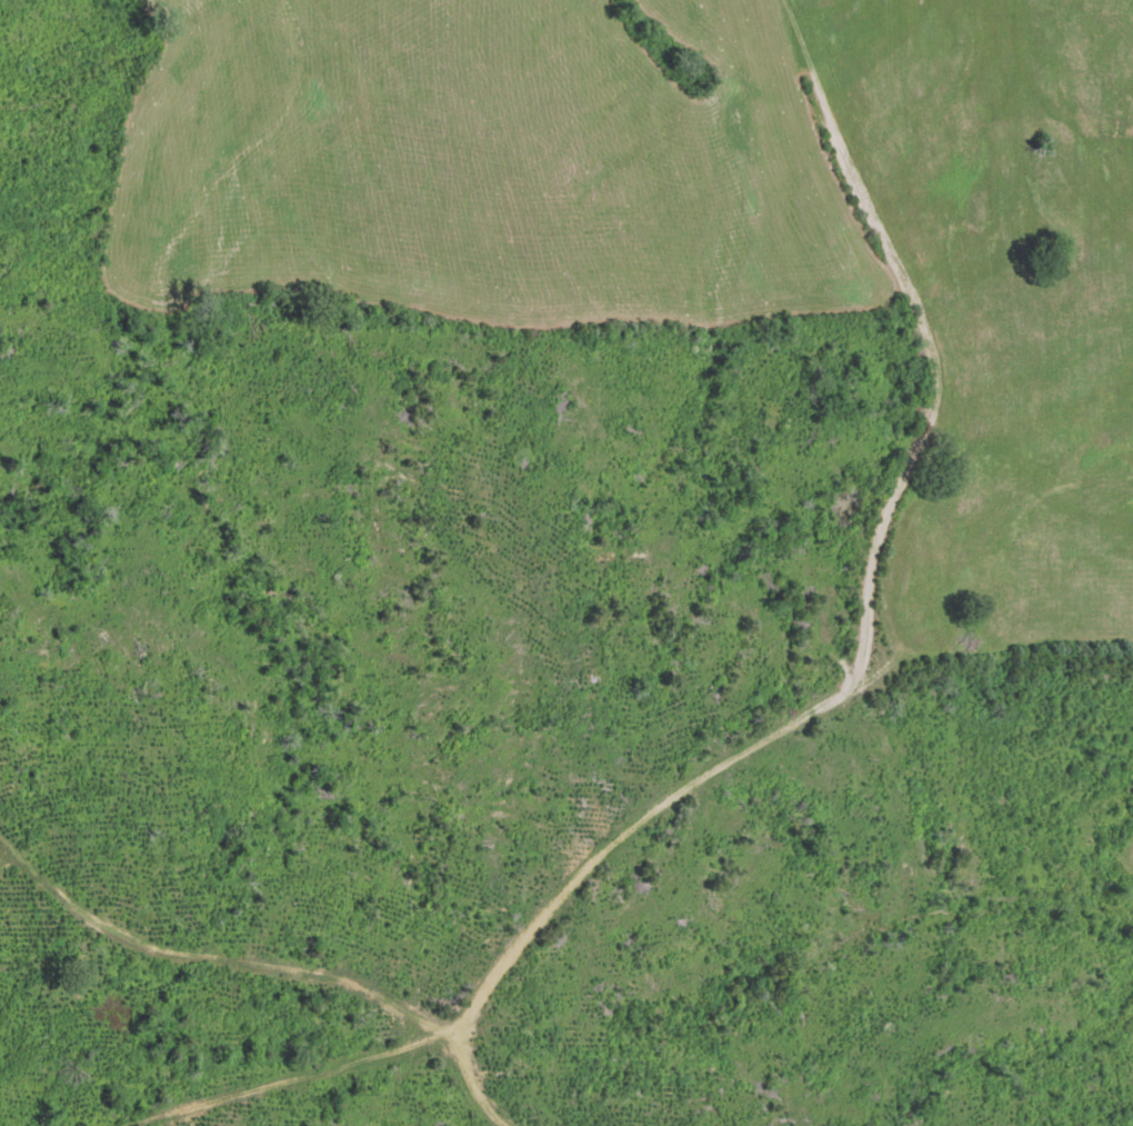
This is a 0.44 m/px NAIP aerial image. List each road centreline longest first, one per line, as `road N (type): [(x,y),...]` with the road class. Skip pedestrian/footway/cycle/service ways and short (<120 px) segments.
road 1 (residential): [(0,1094),(74,1064),(463,851),(663,696),(812,546),(835,482),(835,253),(784,110),(717,0)]

